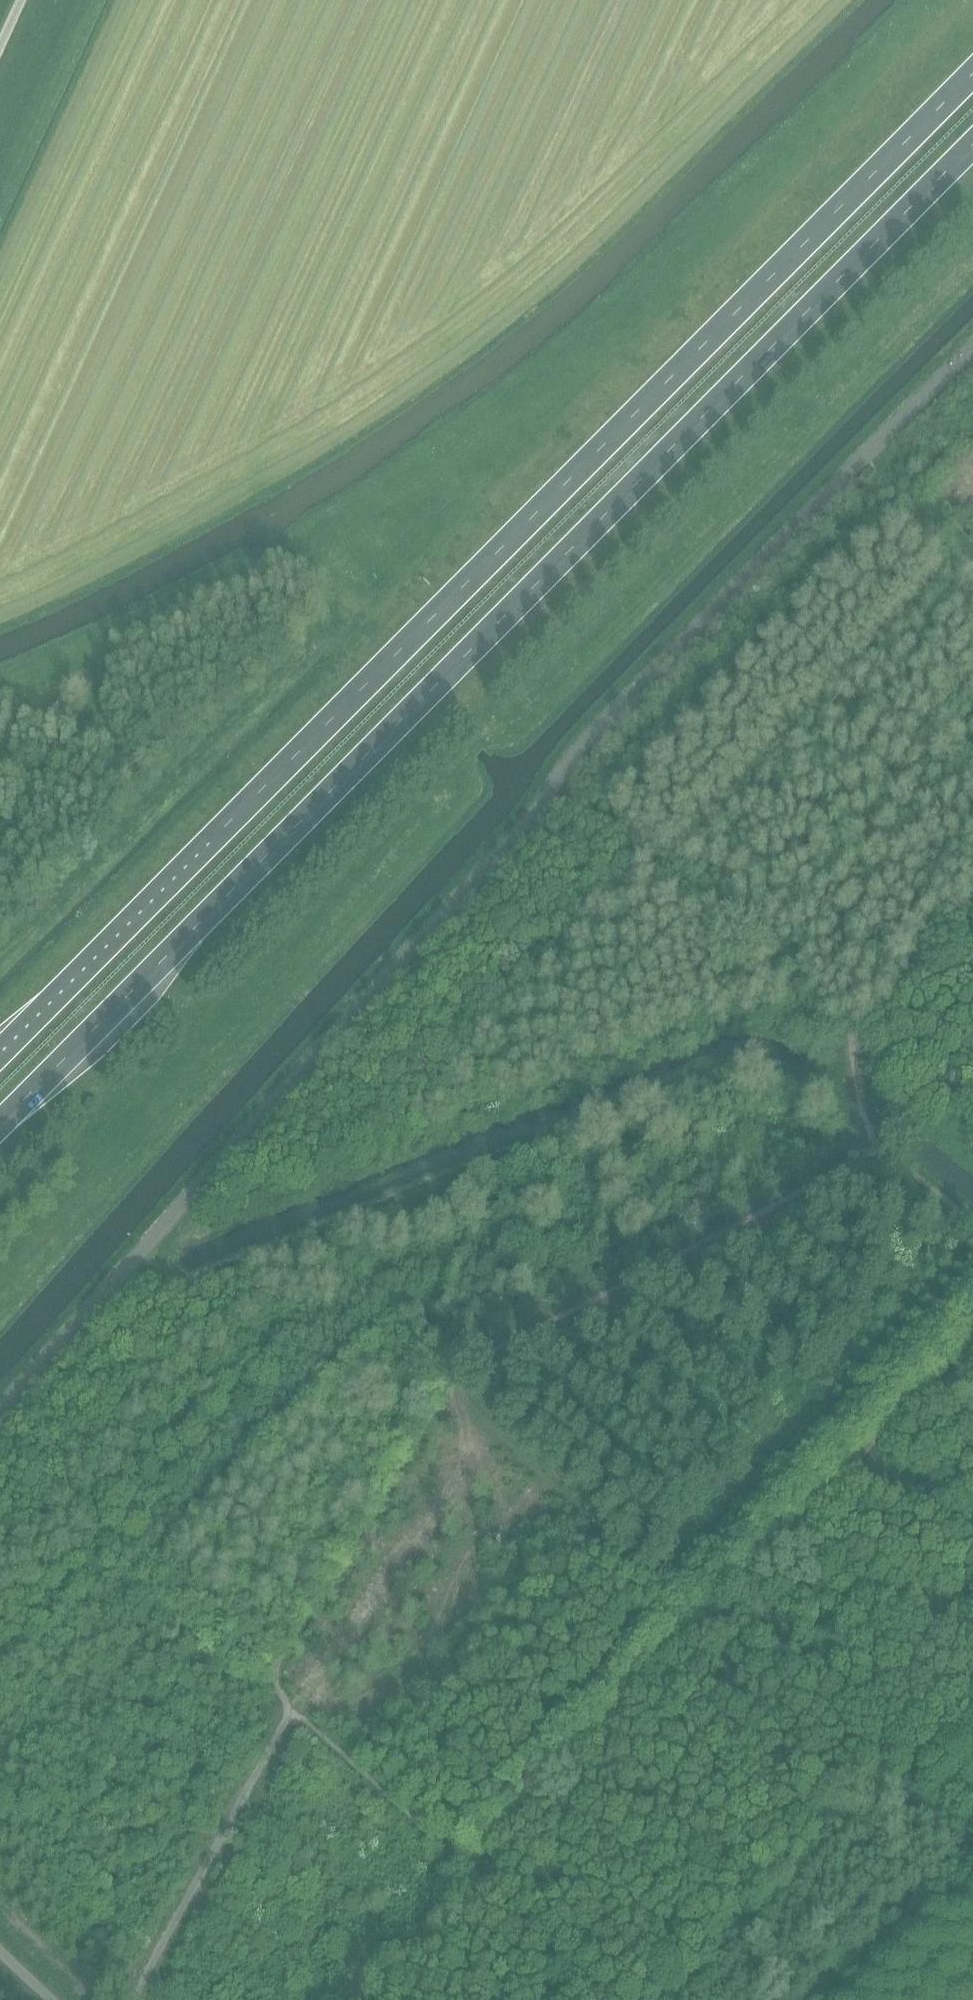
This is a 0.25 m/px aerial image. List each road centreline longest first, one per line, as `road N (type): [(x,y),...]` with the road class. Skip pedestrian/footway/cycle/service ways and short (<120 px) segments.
road 1 (track): [(972,905),(850,1033),(880,1151),(455,1378),(268,1682),(298,1714),(142,1999)]
road 2 (trunk): [(972,66),(0,1050)]
road 3 (trunk): [(0,1123),(972,141)]
road 4 (track): [(126,1269),(165,1295),(720,1066),(758,1064),(793,1074),(972,1229)]
road 5 (track): [(972,1321),(343,1999)]
road 6 (track): [(384,1311),(693,1615),(972,1860)]
road 7 (track): [(0,1713),(549,1139)]
road 8 (track): [(298,1714),(609,1999)]
road 9 (track): [(850,1033),(546,797)]
road 10 (track): [(972,560),(867,456)]

